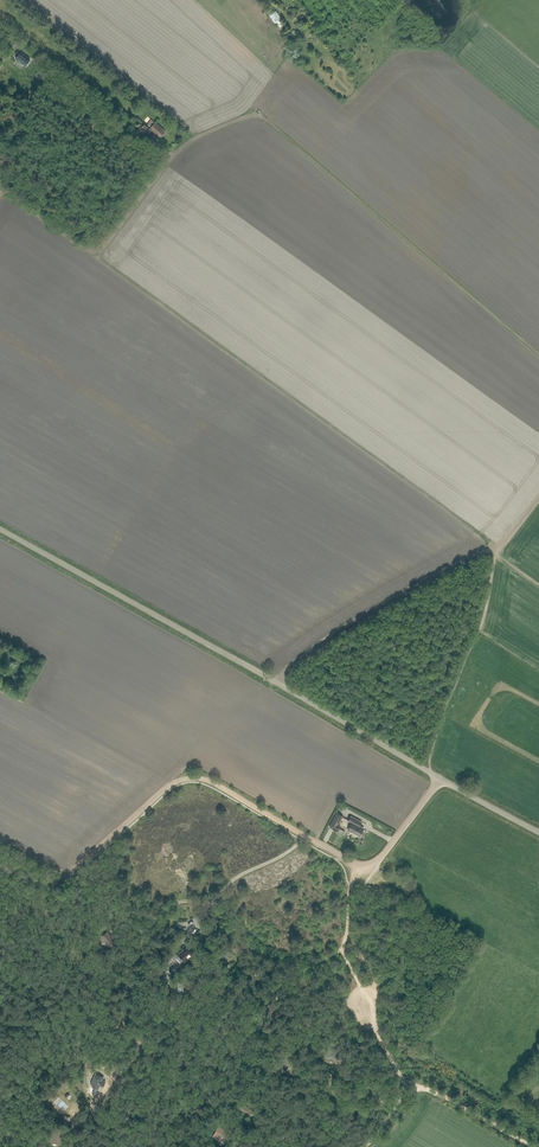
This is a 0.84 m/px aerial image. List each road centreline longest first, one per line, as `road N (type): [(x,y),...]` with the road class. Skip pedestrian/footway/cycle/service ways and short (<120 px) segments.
road 1 (unclassified): [(538,832),(0,529)]
road 2 (track): [(538,354),(259,116),(185,143),(95,250)]
road 3 (track): [(95,250),(496,547)]
road 4 (track): [(358,866),(344,951),(404,1080),(403,1095),(307,1120),(274,1146)]
road 5 (track): [(305,836),(215,783),(190,778),(168,786),(55,880)]
road 6 (track): [(496,547),(376,609),(276,683)]
road 7 (track): [(430,773),(445,706),(486,610),(496,547)]
road 8 (track): [(305,836),(212,903),(181,903),(141,928),(120,913)]
road 9 (track): [(532,1146),(419,1089),(403,1095),(365,1146)]
road 10 (track): [(343,948),(310,962),(259,950),(217,900)]
road 11 (track): [(72,1146),(76,1120),(138,1056),(136,1036)]
road 12 (track): [(440,779),(378,860),(365,866),(347,860)]

